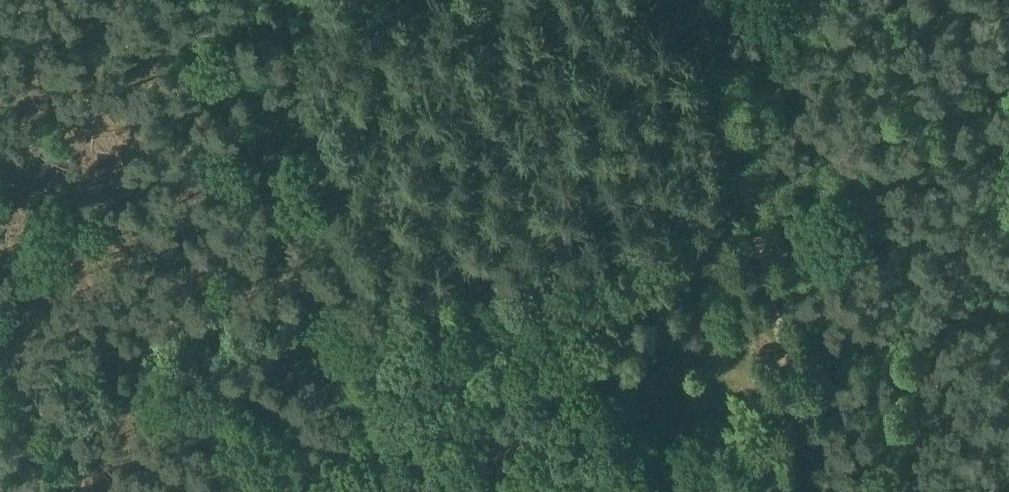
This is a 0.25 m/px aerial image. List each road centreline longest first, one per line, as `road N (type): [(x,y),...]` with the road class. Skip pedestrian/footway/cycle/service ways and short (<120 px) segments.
road 1 (track): [(286,0),(357,312),(0,401)]
road 2 (track): [(750,213),(357,312),(400,491)]
road 3 (track): [(750,213),(816,491)]
road 4 (track): [(750,213),(1008,149)]
road 5 (track): [(697,0),(750,213)]

